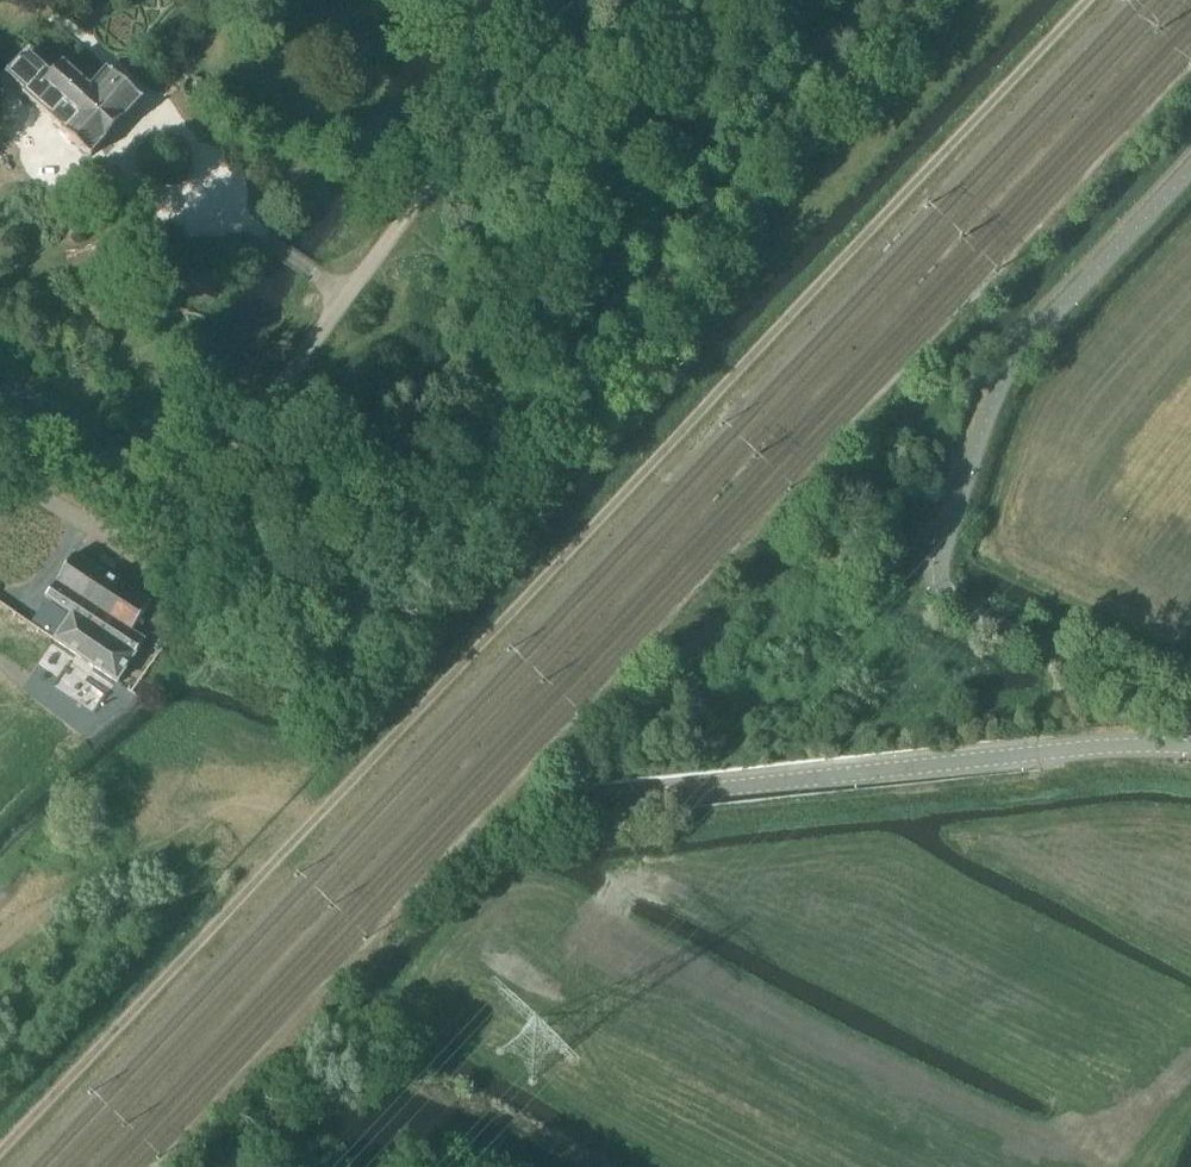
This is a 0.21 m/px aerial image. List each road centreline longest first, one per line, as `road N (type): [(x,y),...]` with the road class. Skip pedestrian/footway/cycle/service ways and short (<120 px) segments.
road 1 (track): [(0,1161),(1096,0)]
road 2 (unclassified): [(0,902),(50,873),(103,858),(234,841),(1129,744),(1190,746)]
road 3 (residential): [(511,75),(179,512),(154,532),(103,529),(0,470)]

